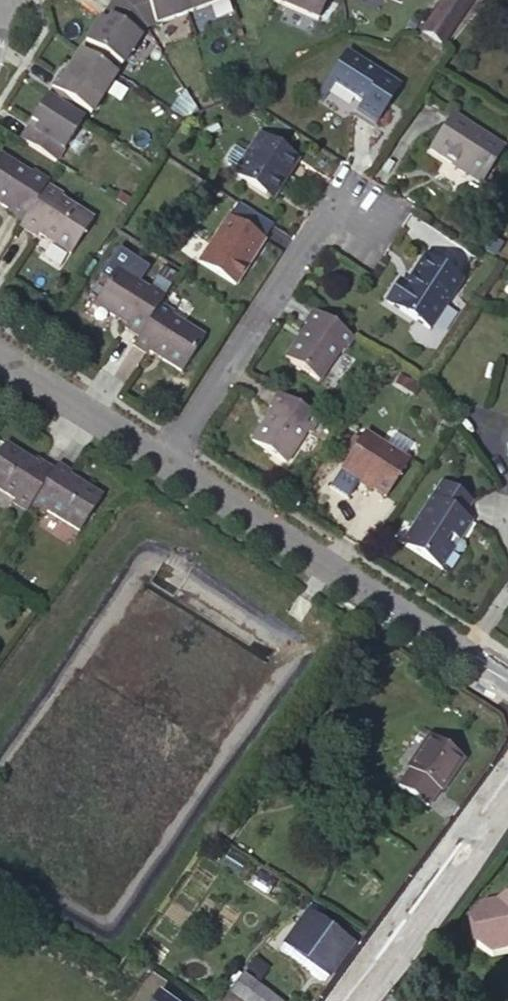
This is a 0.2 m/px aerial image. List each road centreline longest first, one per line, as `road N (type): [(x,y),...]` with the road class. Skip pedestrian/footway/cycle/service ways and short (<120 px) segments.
road 1 (residential): [(507,684),(157,461)]
road 2 (residential): [(335,198),(157,461)]
road 3 (tertiary): [(363,1000),(507,804)]
road 4 (residential): [(157,461),(0,361)]

